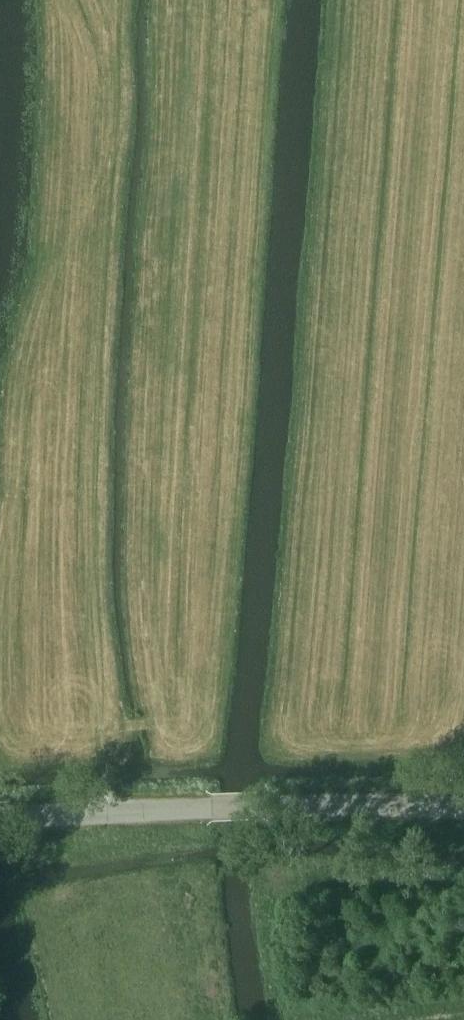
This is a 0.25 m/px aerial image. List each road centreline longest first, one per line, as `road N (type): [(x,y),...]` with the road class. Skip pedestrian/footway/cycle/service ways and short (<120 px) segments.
road 1 (unclassified): [(0,817),(267,808),(463,815)]

